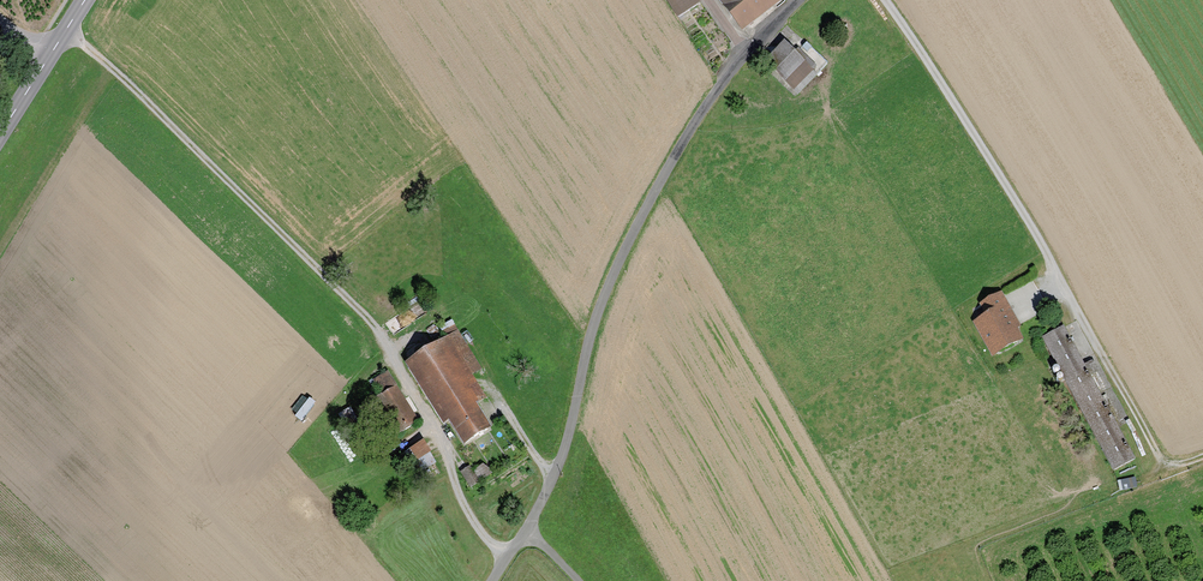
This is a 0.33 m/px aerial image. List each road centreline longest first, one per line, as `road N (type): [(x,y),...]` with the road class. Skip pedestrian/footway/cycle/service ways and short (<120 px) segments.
road 1 (track): [(68,27),(344,297),(392,353),(479,533),(506,555)]
road 2 (unclassified): [(802,0),(712,98),(616,264),(540,499),(491,580)]
road 3 (track): [(884,0),(1074,288)]
road 4 (track): [(1202,453),(1170,465),(1074,288)]
road 5 (tertiary): [(84,0),(0,135)]

